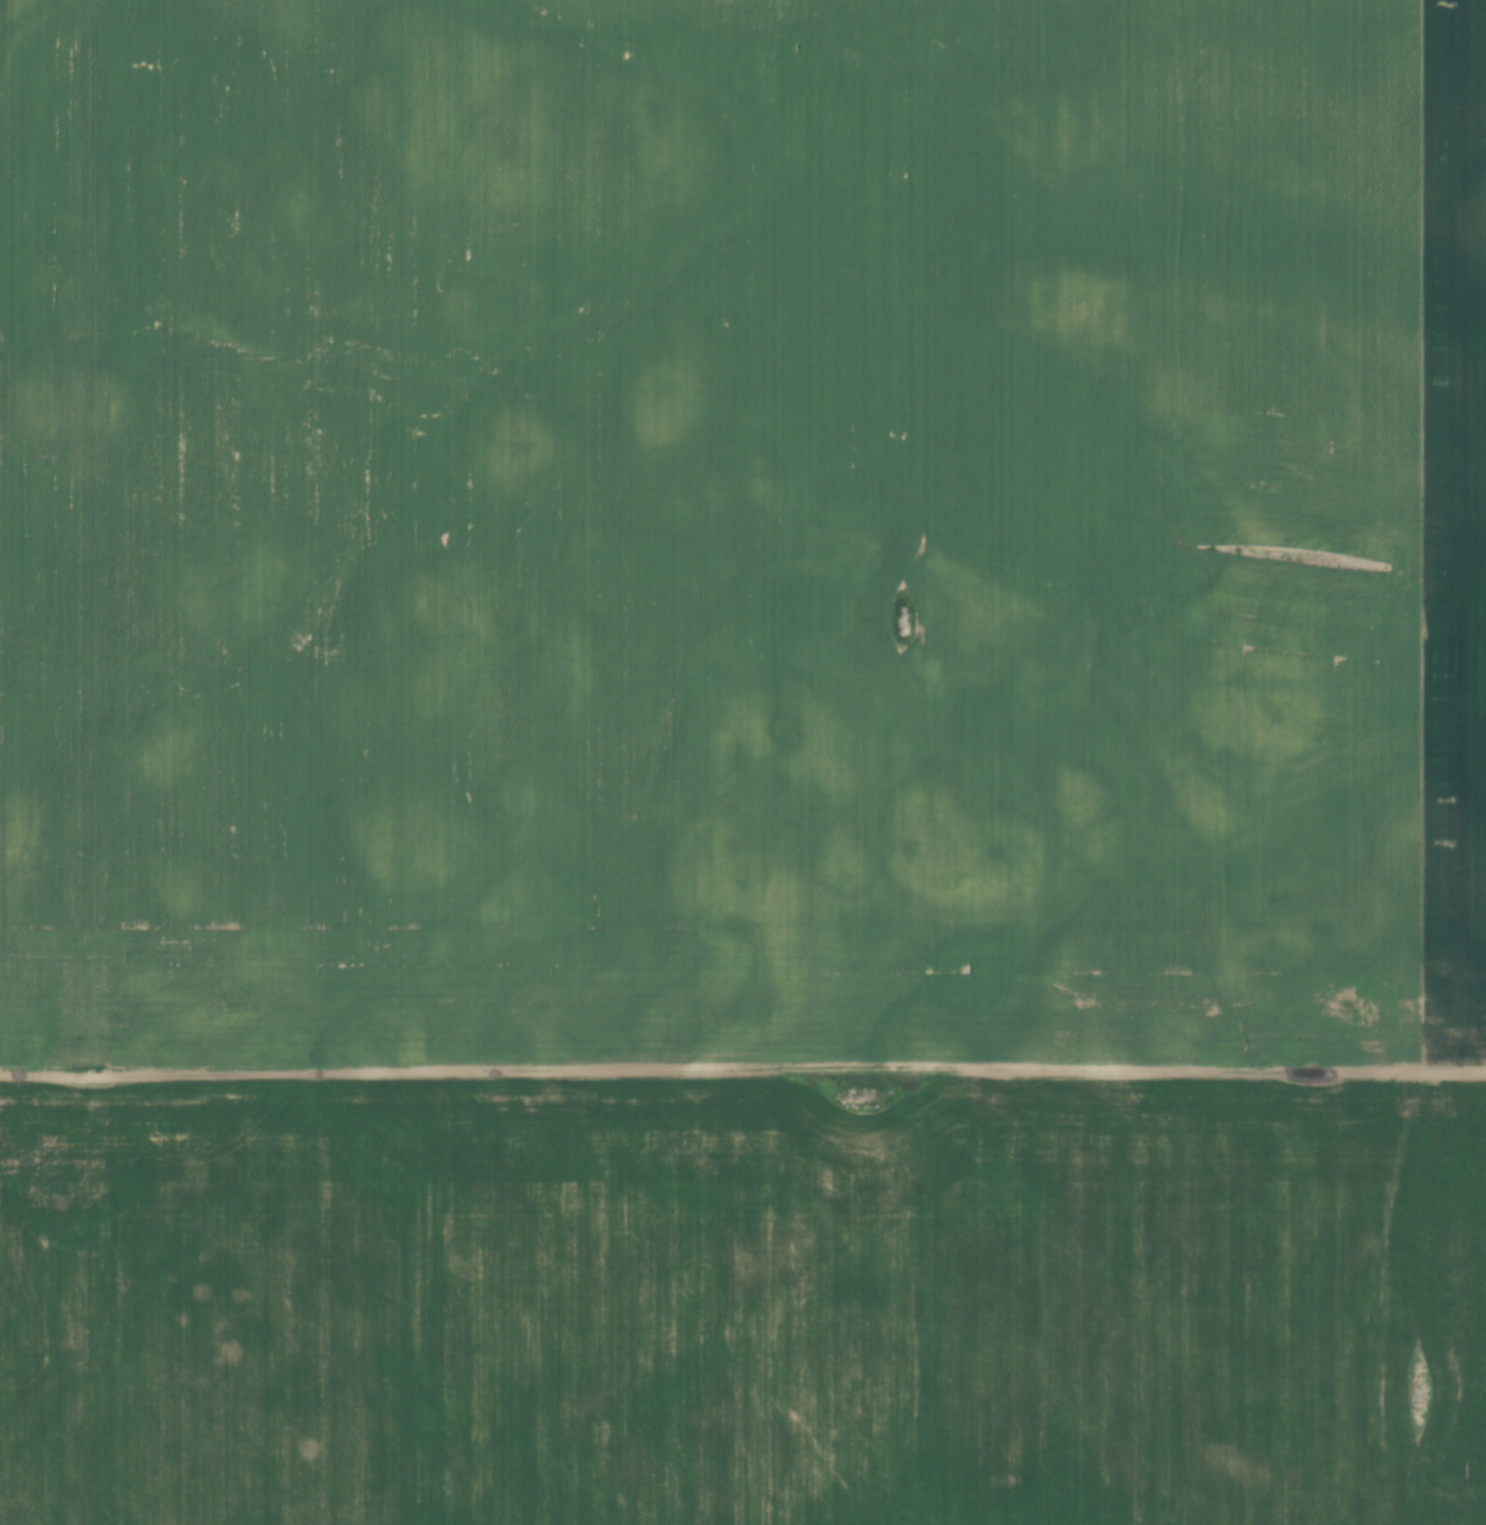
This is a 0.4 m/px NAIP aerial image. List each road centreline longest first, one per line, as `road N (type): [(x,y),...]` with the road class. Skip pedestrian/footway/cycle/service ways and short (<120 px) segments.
road 1 (track): [(1485,1071),(0,1075)]

